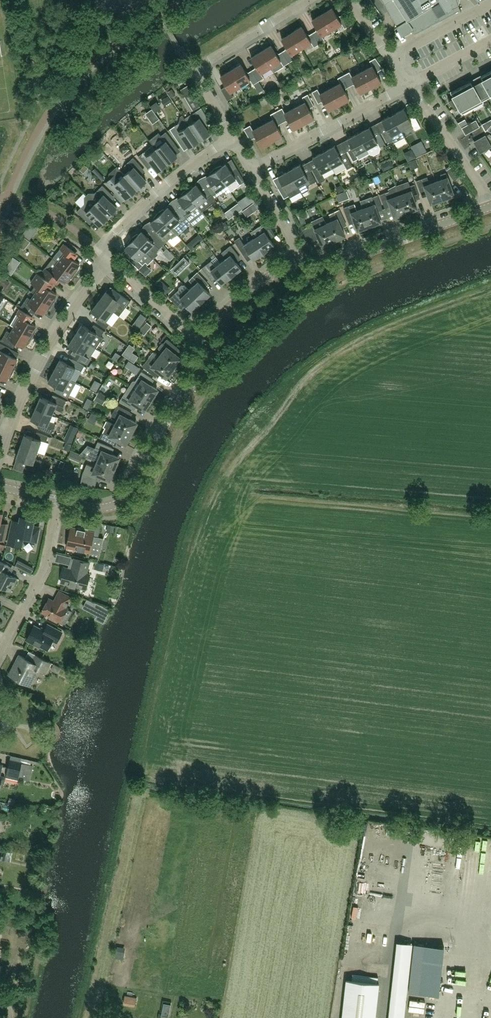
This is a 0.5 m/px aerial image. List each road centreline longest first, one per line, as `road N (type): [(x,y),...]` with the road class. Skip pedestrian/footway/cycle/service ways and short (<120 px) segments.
road 1 (tertiary): [(199,339),(205,366),(124,498),(105,508),(58,500)]
road 2 (residential): [(0,457),(39,364),(110,262)]
road 3 (residential): [(232,138),(195,71),(310,0)]
road 4 (tertiary): [(490,205),(327,270),(311,271),(298,259)]
road 5 (residential): [(110,262),(98,250),(151,198),(232,138)]
road 6 (residential): [(253,169),(411,84)]
road 7 (residential): [(0,651),(37,582),(58,500)]
road 8 (residential): [(411,84),(490,202)]
road 9 (tertiary): [(298,259),(199,339)]

